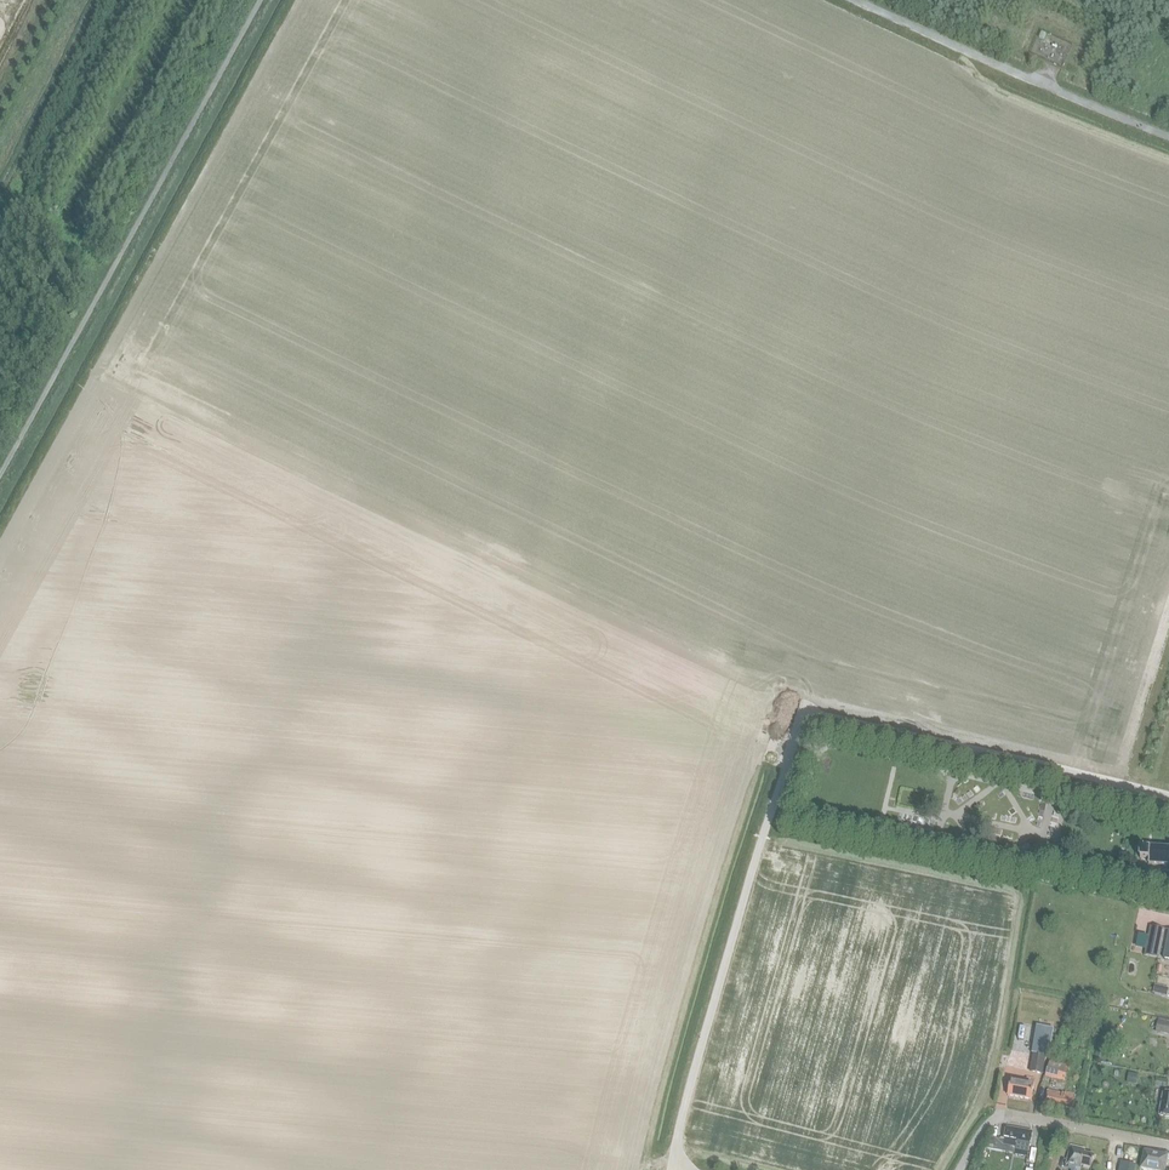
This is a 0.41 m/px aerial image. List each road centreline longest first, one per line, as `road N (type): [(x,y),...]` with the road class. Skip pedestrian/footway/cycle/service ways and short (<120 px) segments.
road 1 (unclassified): [(960,1169),(1003,1116),(1168,1144)]

